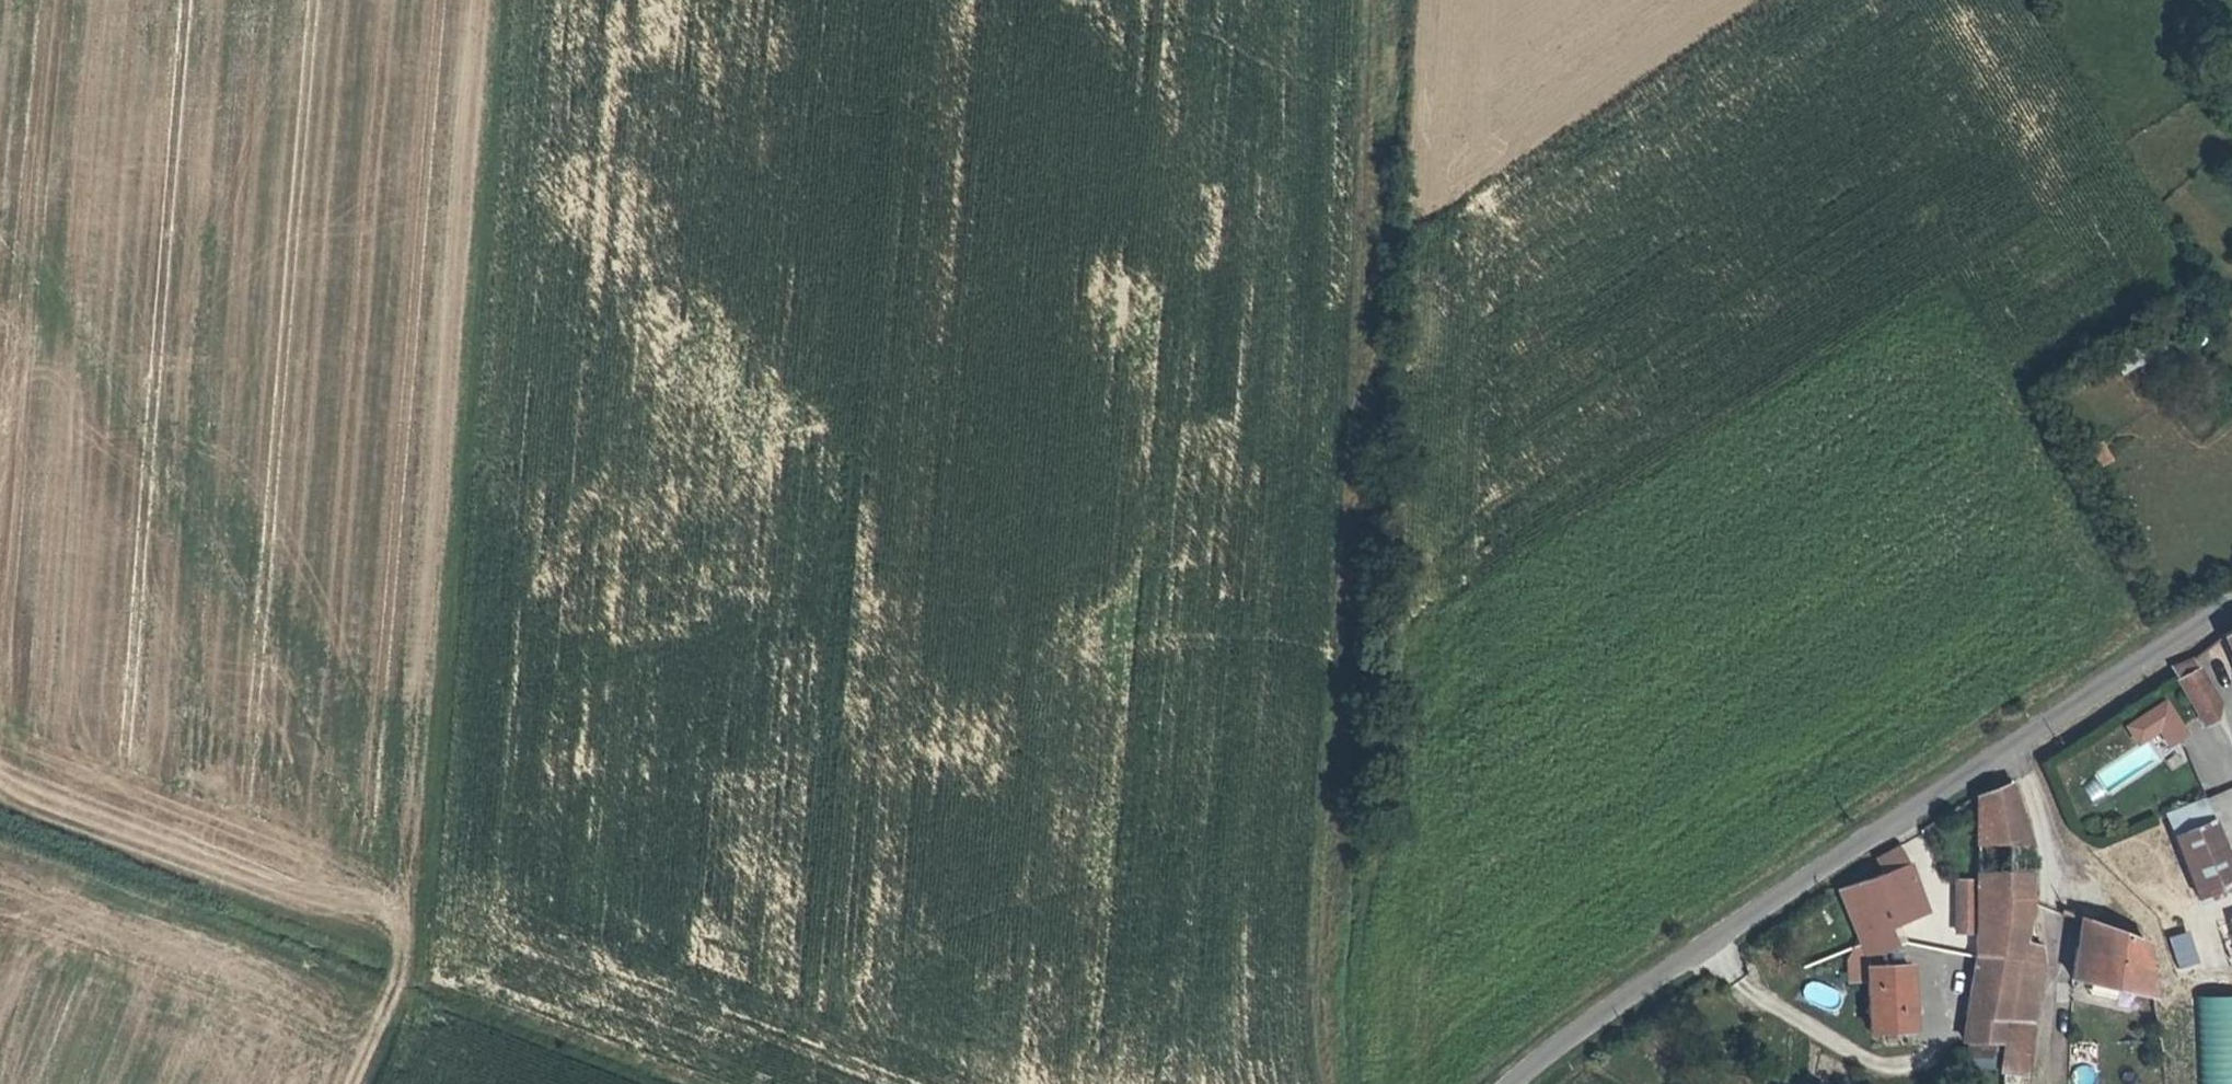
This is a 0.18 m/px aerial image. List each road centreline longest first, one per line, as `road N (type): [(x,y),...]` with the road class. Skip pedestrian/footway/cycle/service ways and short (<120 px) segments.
road 1 (unclassified): [(2231,609),(1823,867),(1573,1039),(1524,1083)]

